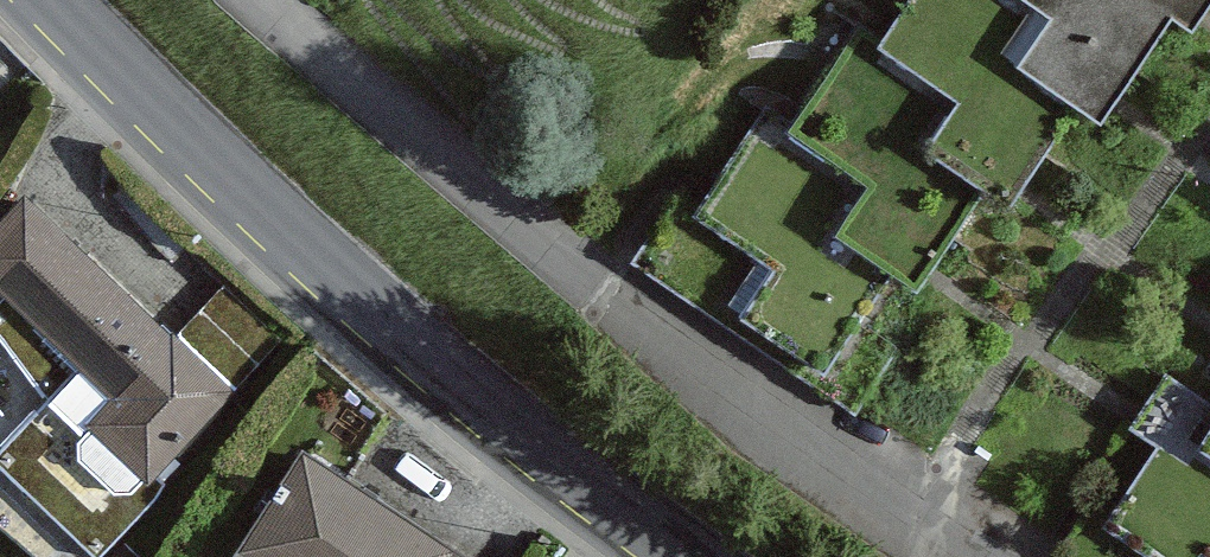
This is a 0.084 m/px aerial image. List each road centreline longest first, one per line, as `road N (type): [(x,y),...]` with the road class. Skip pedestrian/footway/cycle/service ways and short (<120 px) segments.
road 1 (residential): [(955,556),(768,430),(253,0)]
road 2 (secondary): [(65,0),(316,252),(517,418),(702,556)]

